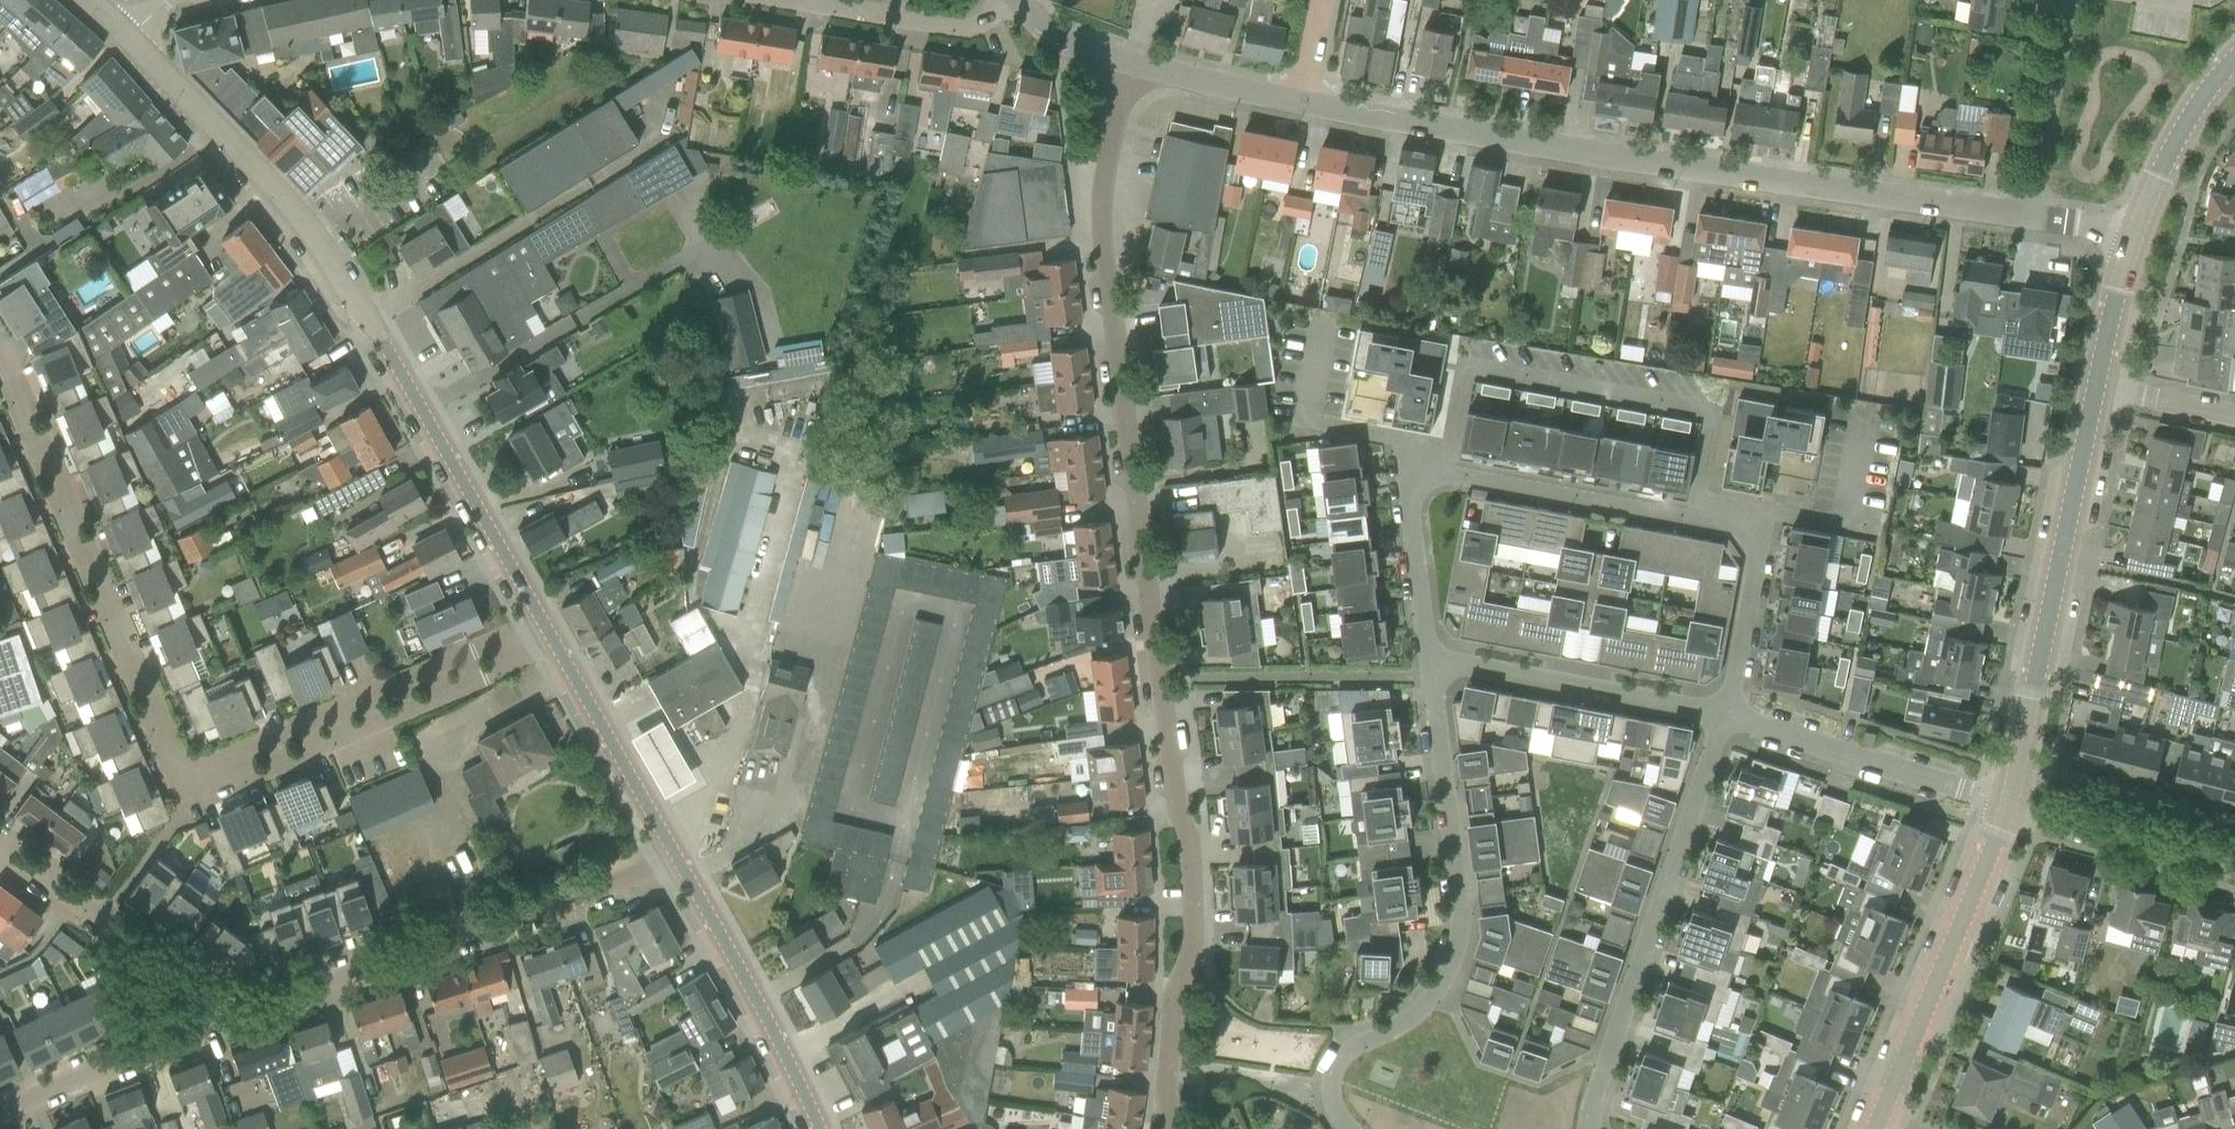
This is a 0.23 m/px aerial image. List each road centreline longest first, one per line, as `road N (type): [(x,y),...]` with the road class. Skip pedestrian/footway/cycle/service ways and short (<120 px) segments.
road 1 (residential): [(1173,1128),(1175,995),(1193,945),(1187,834),(1116,363),(1109,233),(1132,71)]
road 2 (residential): [(549,636),(187,795),(0,355)]
road 3 (tertiary): [(549,636),(382,342),(304,225),(119,30)]
road 4 (residential): [(1432,667),(1409,477),(1765,539),(1731,720)]
road 5 (residential): [(2026,215),(1308,105)]
road 6 (residential): [(1345,1128),(1330,1098),(1332,1074),(1346,1057),(1419,1016),(1446,984),(1463,925),(1432,667)]
road 7 (residential): [(207,1026),(683,870)]
road 8 (tertiary): [(2013,813),(2099,381)]
road 9 (residential): [(1731,720),(1613,1052),(1593,1128)]
road 10 (tertiary): [(1880,1128),(2013,813)]
road 11 (residential): [(1731,720),(1432,667)]
road 12 (residential): [(2013,813),(1731,720)]
road 13 (tertiary): [(818,1128),(683,870)]
road 14 (residential): [(207,1026),(189,988),(148,950),(0,844)]
road 15 (tertiary): [(683,870),(549,636)]
road 16 (residential): [(1014,2),(992,25),(961,33),(780,0)]
road 17 (residential): [(2234,863),(2013,813)]
road 18 (residential): [(0,1117),(207,1026)]
road 19 (residential): [(2026,215),(2065,0)]
road 20 (tertiary): [(2138,235),(2178,138),(2234,59)]
road 21 (residential): [(1308,105),(1132,71)]
road 22 (tertiary): [(2099,381),(2138,235)]
road 23 (residential): [(1132,71),(1057,46),(1014,2)]
road 24 (residential): [(2234,413),(2099,381)]

